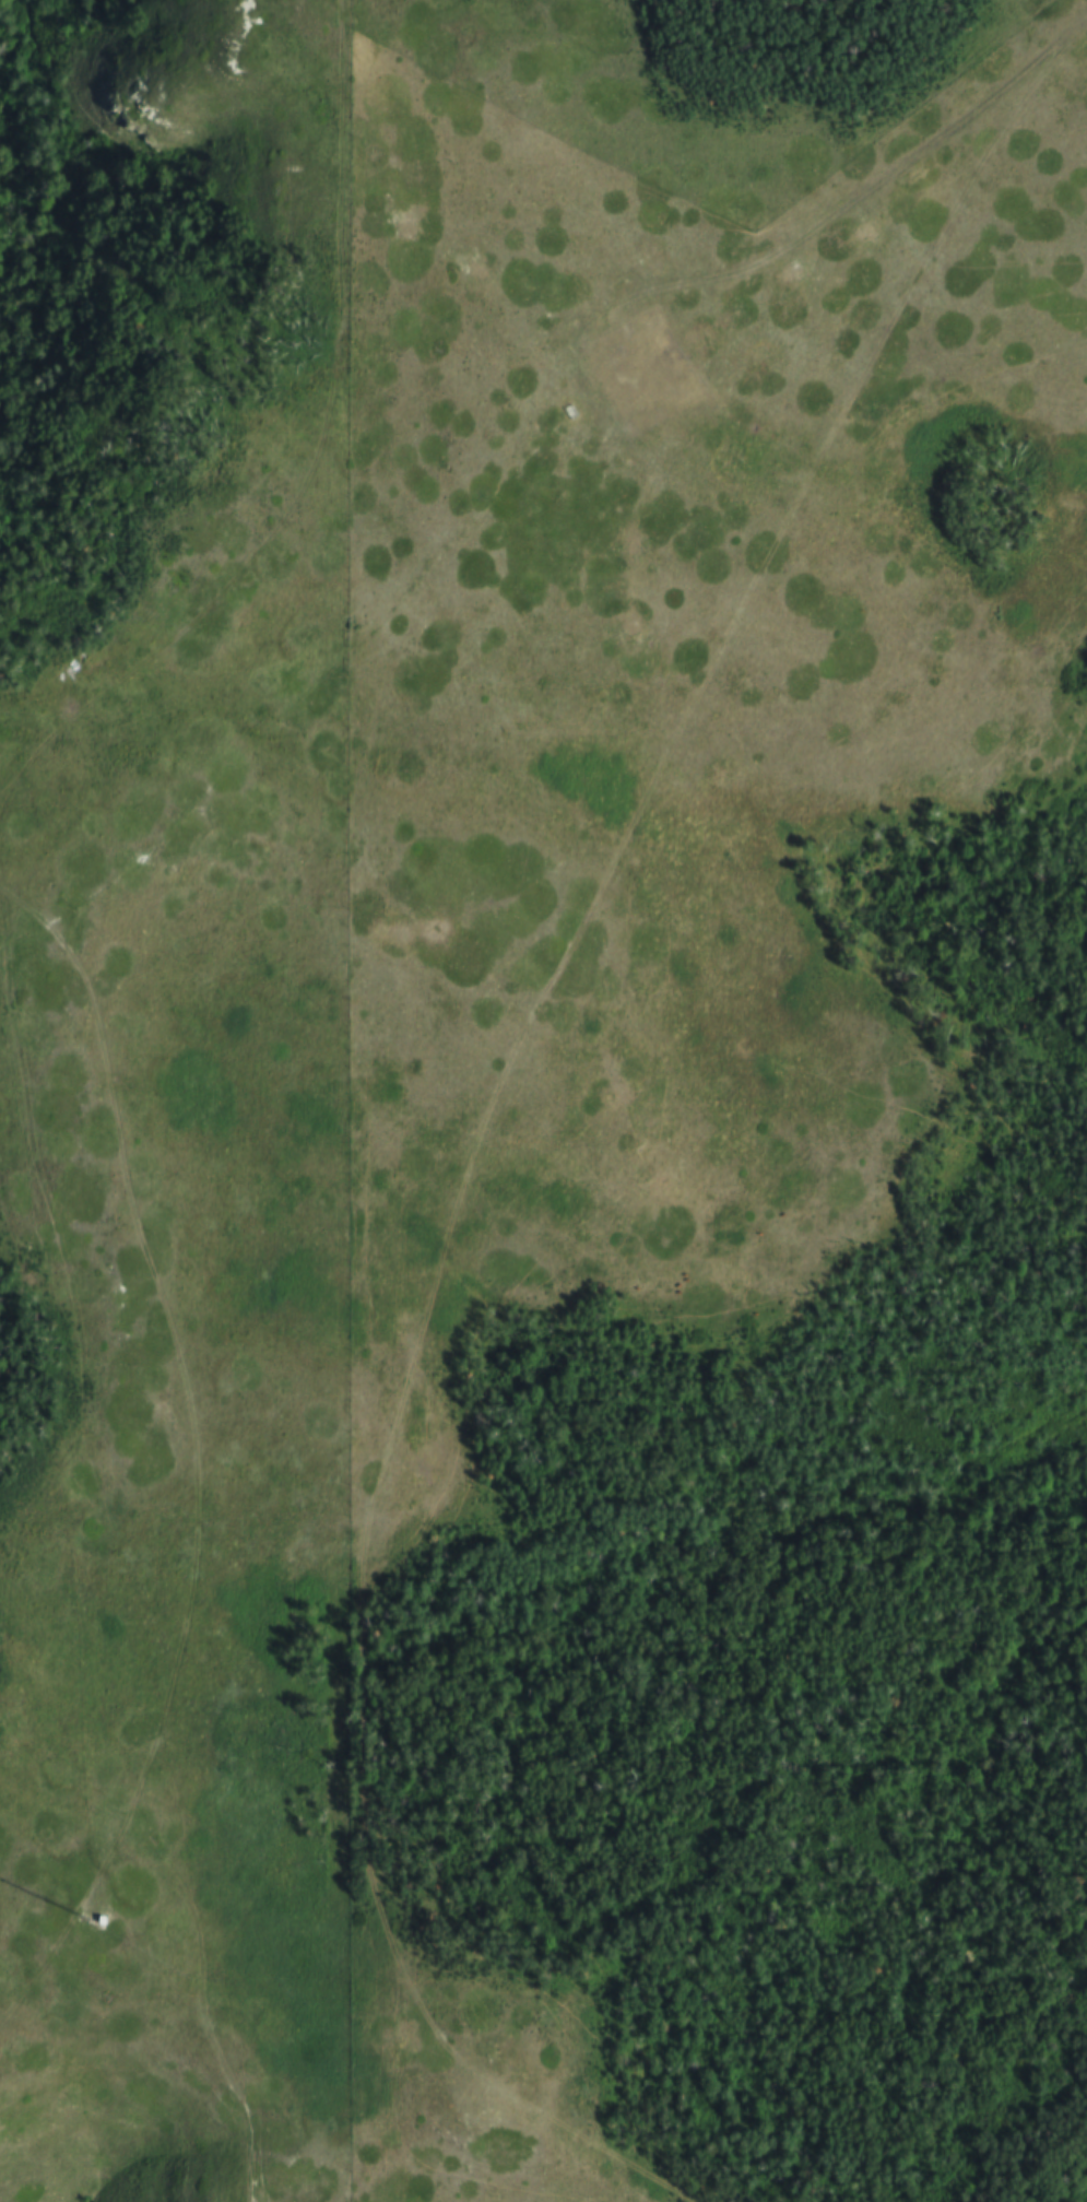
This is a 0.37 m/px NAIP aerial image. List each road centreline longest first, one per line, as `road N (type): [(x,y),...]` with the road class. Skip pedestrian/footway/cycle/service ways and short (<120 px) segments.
road 1 (track): [(1086,16),(1037,63),(752,274),(621,307)]

